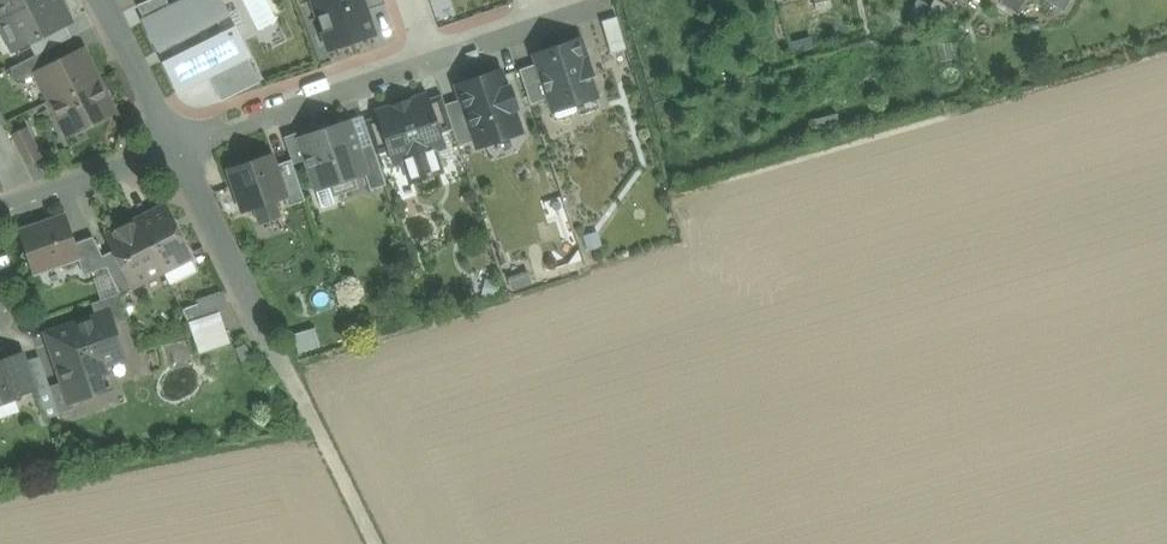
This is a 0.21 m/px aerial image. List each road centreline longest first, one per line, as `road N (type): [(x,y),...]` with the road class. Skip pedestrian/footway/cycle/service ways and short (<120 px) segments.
road 1 (residential): [(175,150),(604,5)]
road 2 (residential): [(285,365),(175,150)]
road 3 (track): [(375,543),(285,365)]
road 4 (residential): [(0,209),(175,150)]
road 5 (residential): [(175,150),(101,0)]

